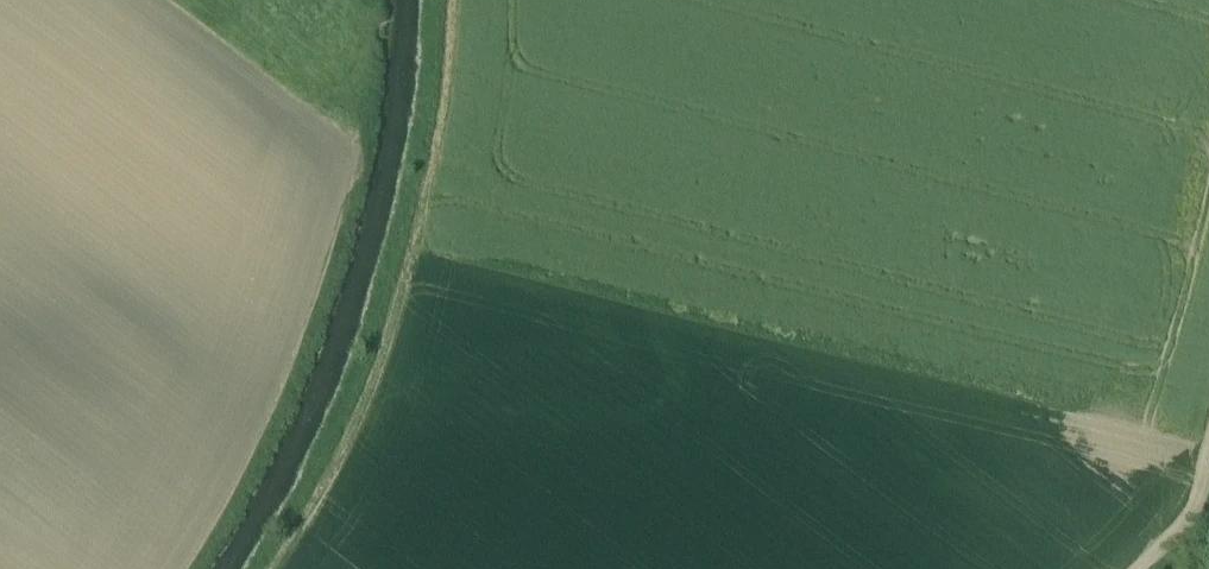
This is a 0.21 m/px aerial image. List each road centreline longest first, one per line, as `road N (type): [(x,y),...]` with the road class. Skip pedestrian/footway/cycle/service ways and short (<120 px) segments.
road 1 (track): [(269,568),(355,408),(395,293),(438,118),(449,0)]

